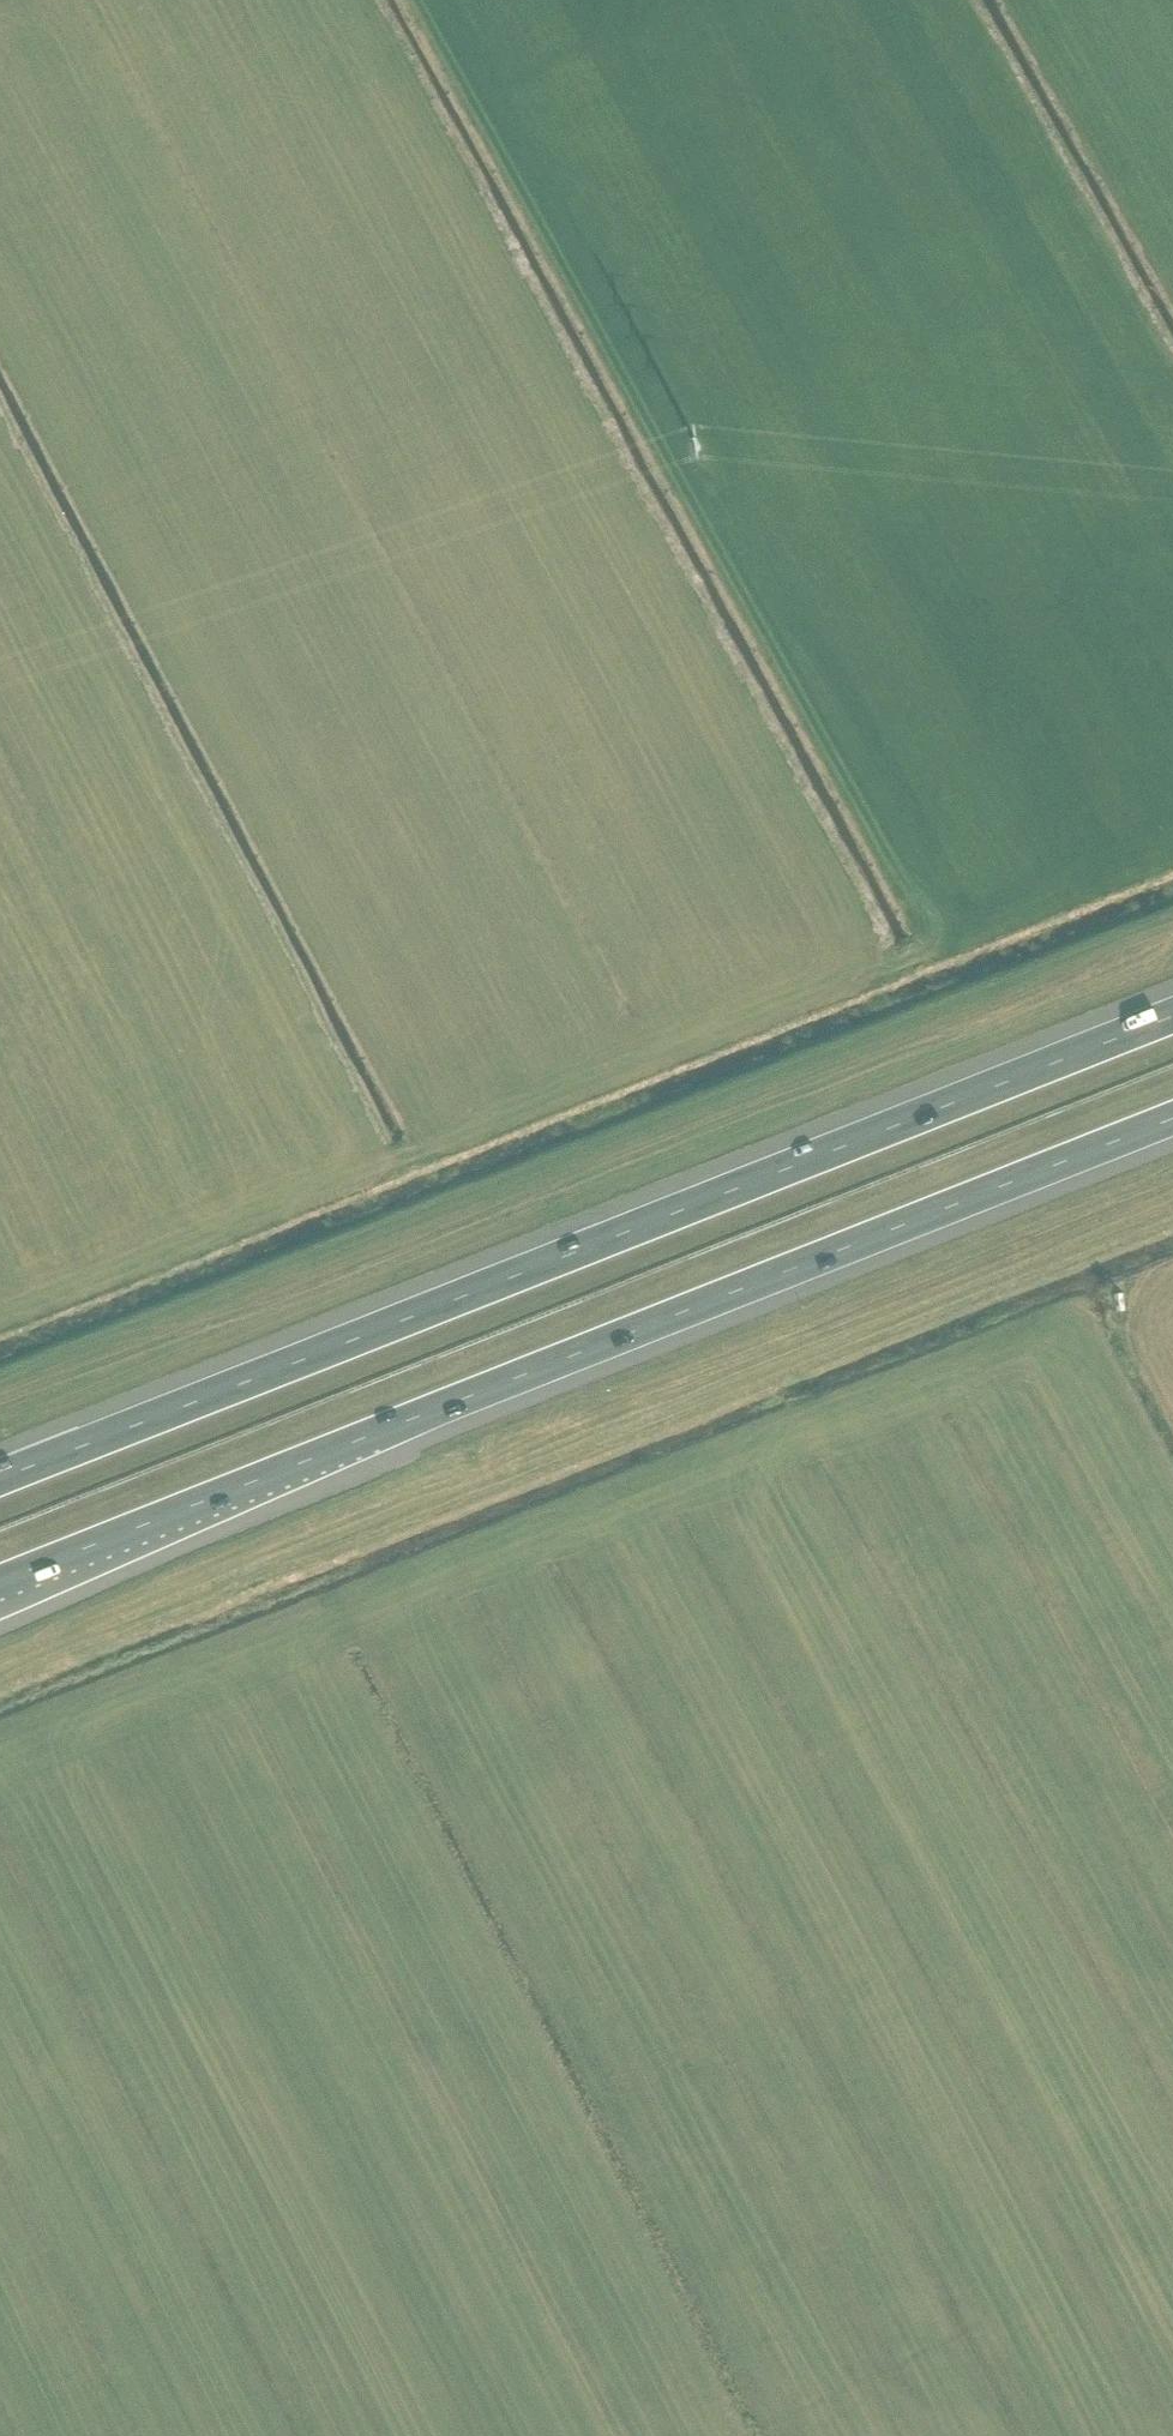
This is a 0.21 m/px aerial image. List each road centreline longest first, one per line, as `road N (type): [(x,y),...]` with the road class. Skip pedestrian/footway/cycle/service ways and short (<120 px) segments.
road 1 (motorway): [(1172,1015),(0,1478)]
road 2 (motorway): [(0,1582),(1172,1119)]

